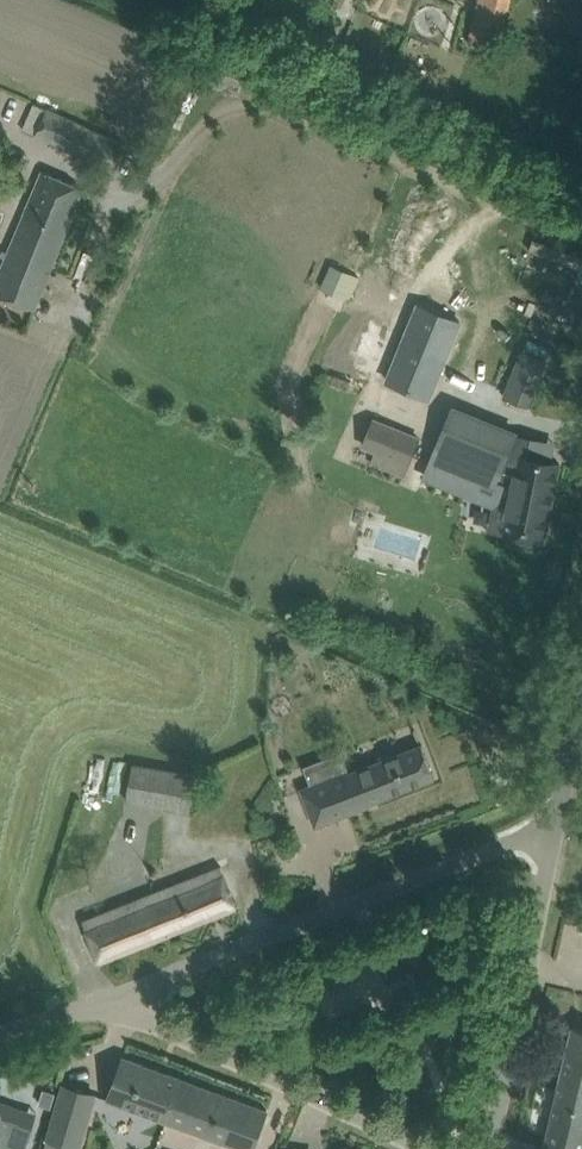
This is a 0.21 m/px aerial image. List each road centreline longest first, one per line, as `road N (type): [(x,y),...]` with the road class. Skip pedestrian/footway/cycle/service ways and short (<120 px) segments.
road 1 (unclassified): [(554,827),(115,1000)]
road 2 (unclassified): [(115,1000),(429,1148)]
road 3 (unclassified): [(488,1148),(554,827)]
road 4 (unclassified): [(554,827),(581,695)]
road 5 (unclassified): [(0,1034),(115,1000)]

